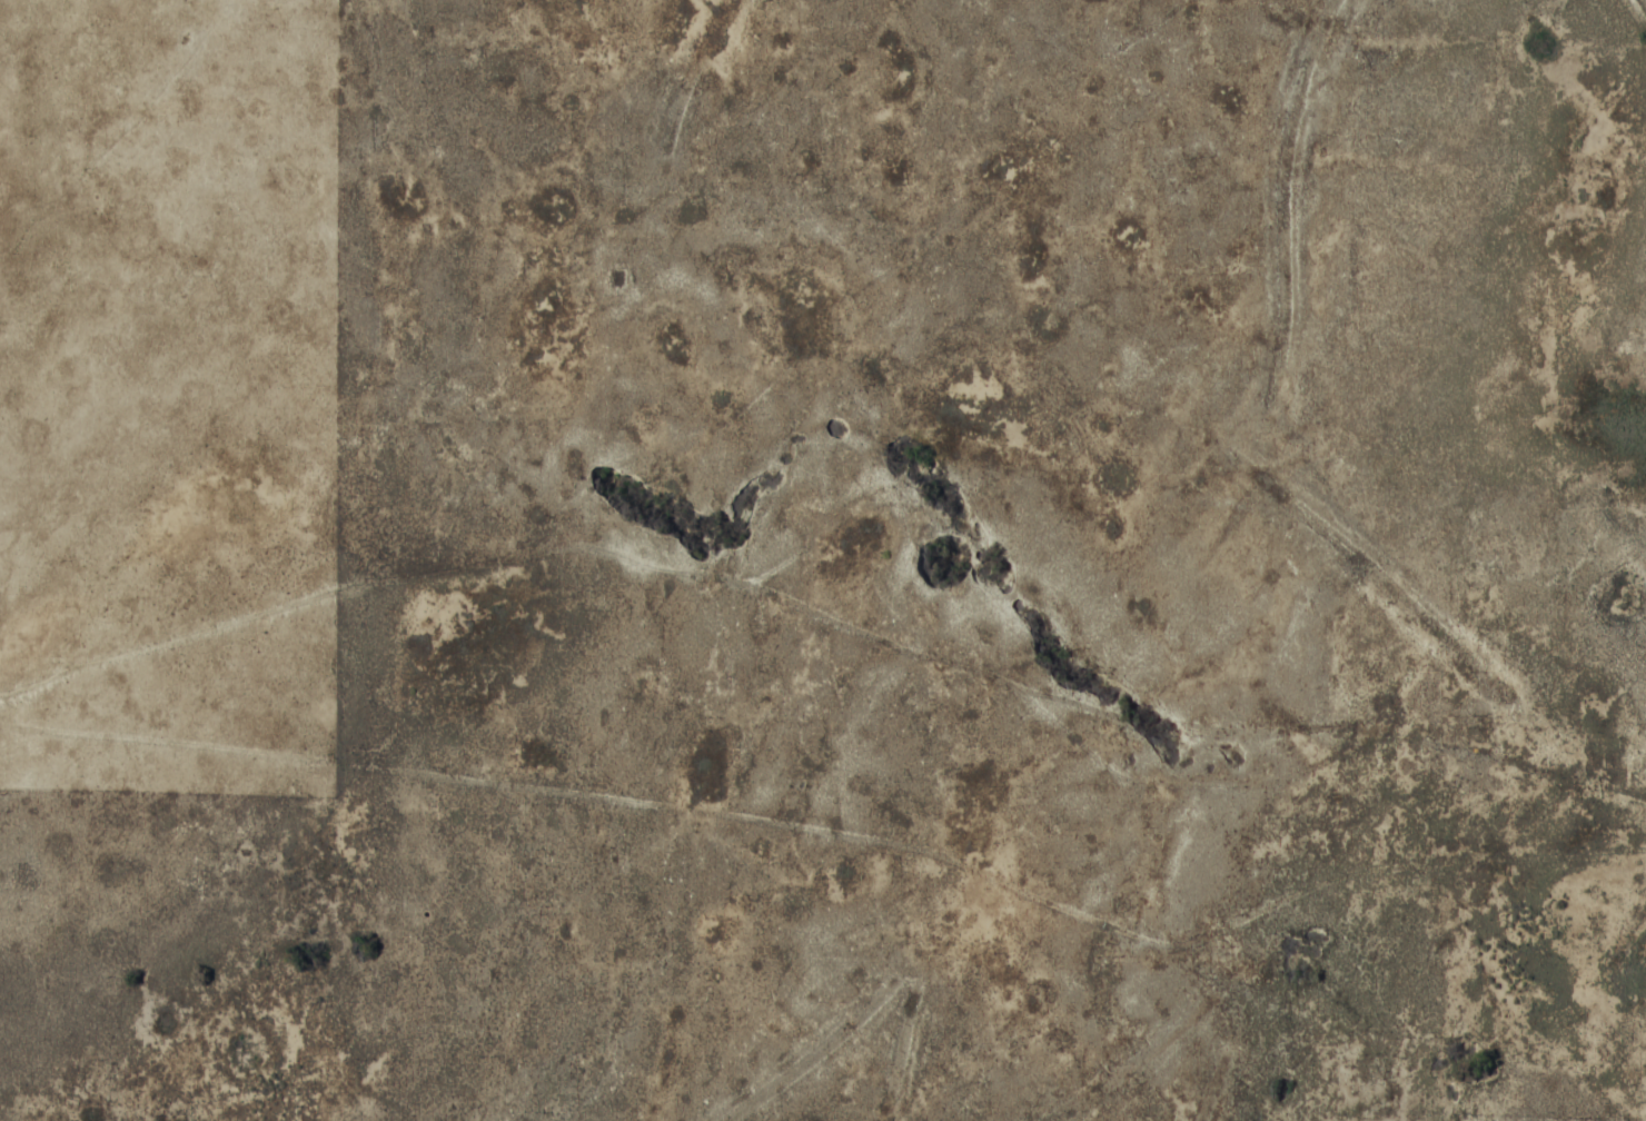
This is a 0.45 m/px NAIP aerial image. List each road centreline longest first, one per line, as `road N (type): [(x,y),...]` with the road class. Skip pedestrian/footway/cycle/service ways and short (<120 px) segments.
road 1 (residential): [(1645,875),(1445,866),(1156,912),(845,802),(24,649),(0,654)]

